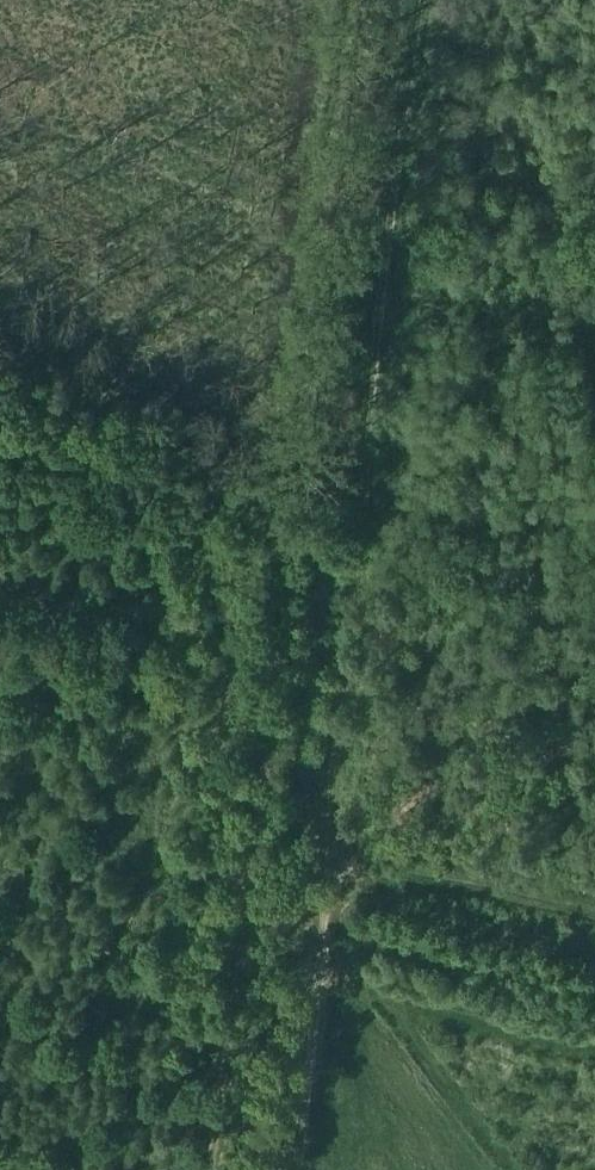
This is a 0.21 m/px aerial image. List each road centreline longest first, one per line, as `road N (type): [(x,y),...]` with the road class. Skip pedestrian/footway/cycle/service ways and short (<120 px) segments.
road 1 (track): [(351,0),(210,1169)]
road 2 (track): [(289,1169),(423,0)]
road 3 (track): [(288,504),(0,481)]
road 4 (track): [(594,917),(324,858)]

